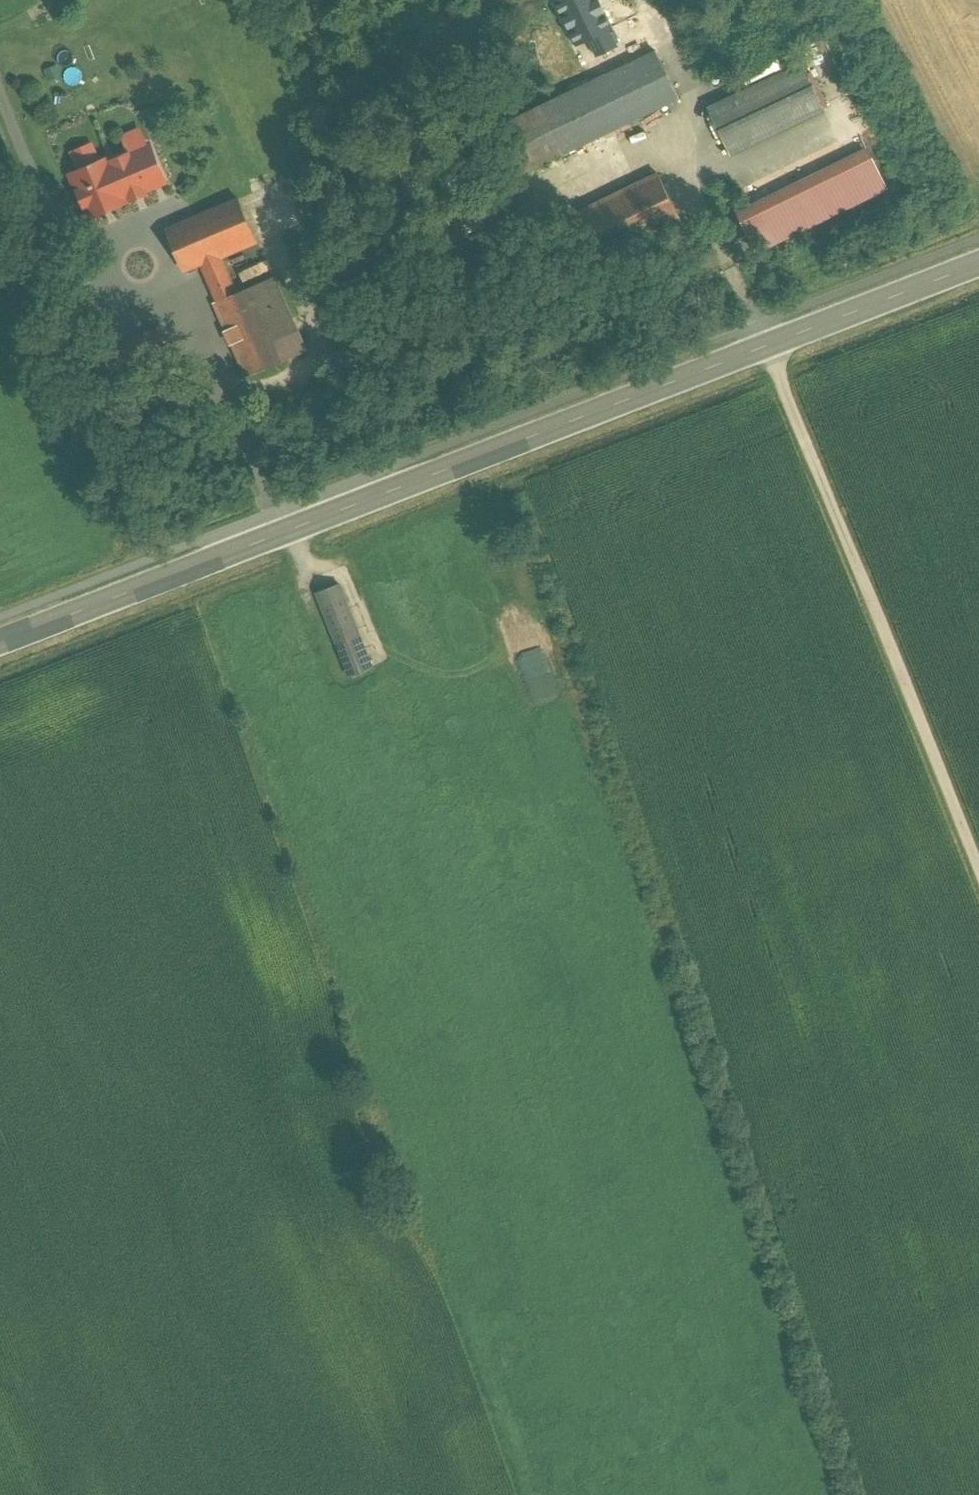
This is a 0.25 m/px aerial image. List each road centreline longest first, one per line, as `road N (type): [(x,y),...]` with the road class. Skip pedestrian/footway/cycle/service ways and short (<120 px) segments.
road 1 (primary): [(0,644),(978,266)]

